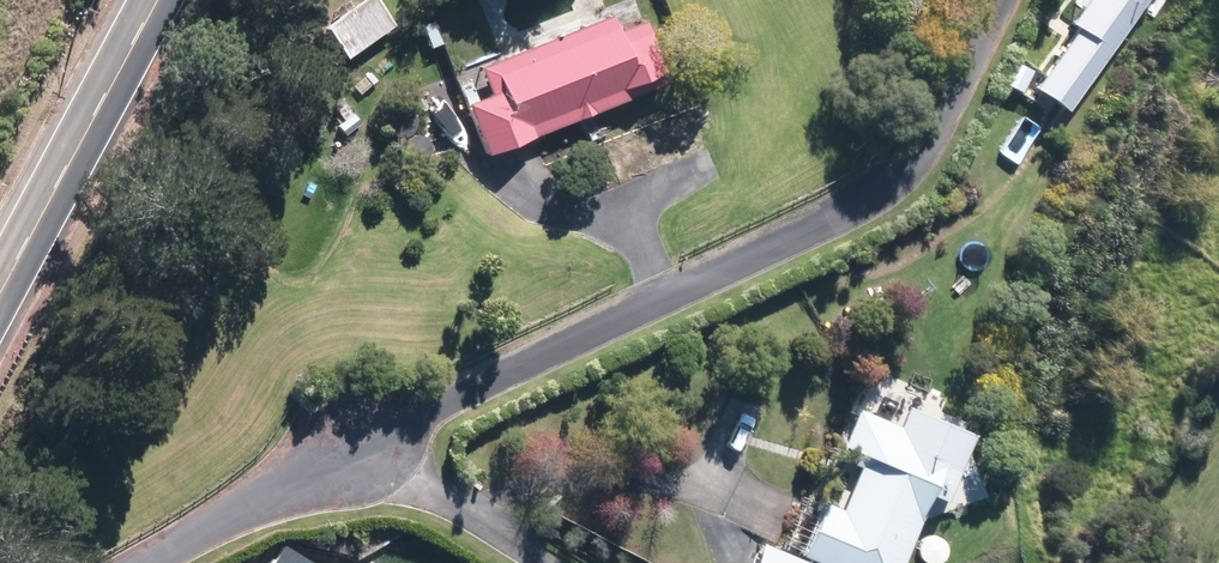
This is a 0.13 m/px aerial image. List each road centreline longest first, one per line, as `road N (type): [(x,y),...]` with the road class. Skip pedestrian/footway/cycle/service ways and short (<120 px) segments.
road 1 (tertiary): [(150,0),(0,278)]

